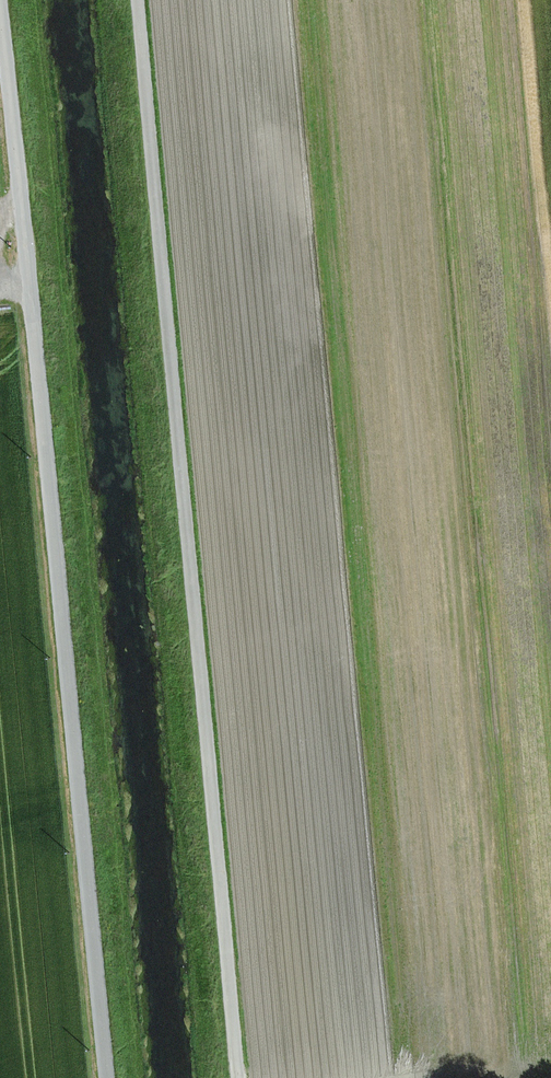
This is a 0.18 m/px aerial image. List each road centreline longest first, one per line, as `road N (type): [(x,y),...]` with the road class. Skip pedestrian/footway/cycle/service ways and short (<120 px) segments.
road 1 (unclassified): [(0,0),(108,1077)]
road 2 (unclassified): [(238,1077),(137,0)]

